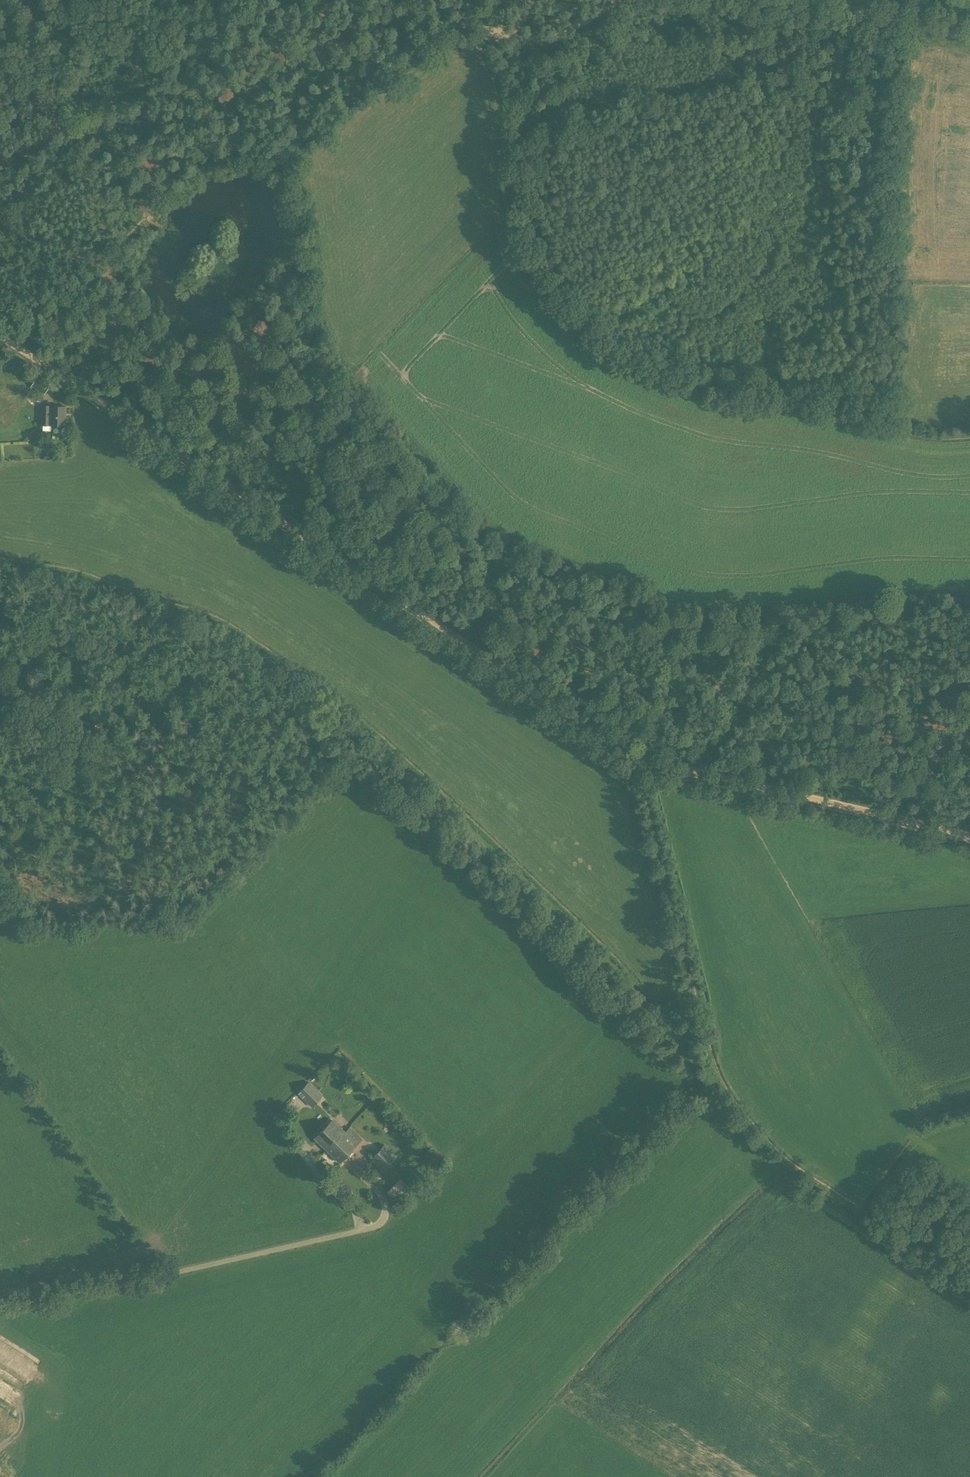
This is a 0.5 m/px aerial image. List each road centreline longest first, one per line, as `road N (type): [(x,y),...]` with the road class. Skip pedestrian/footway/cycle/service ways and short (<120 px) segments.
road 1 (track): [(0,337),(545,703),(638,756),(969,836)]
road 2 (tertiary): [(969,39),(749,0)]
road 3 (track): [(614,0),(556,37),(501,34),(484,28),(471,10)]

